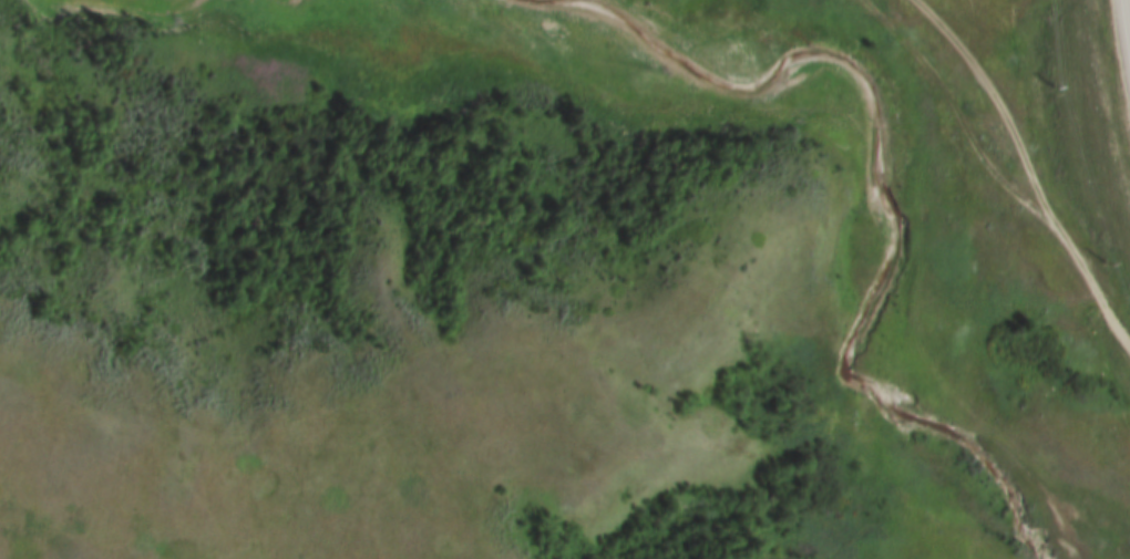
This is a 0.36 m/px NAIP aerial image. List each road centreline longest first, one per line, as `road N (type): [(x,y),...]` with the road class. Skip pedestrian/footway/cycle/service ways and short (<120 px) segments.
road 1 (track): [(1129,342),(1095,282),(987,173),(911,46),(842,0)]

